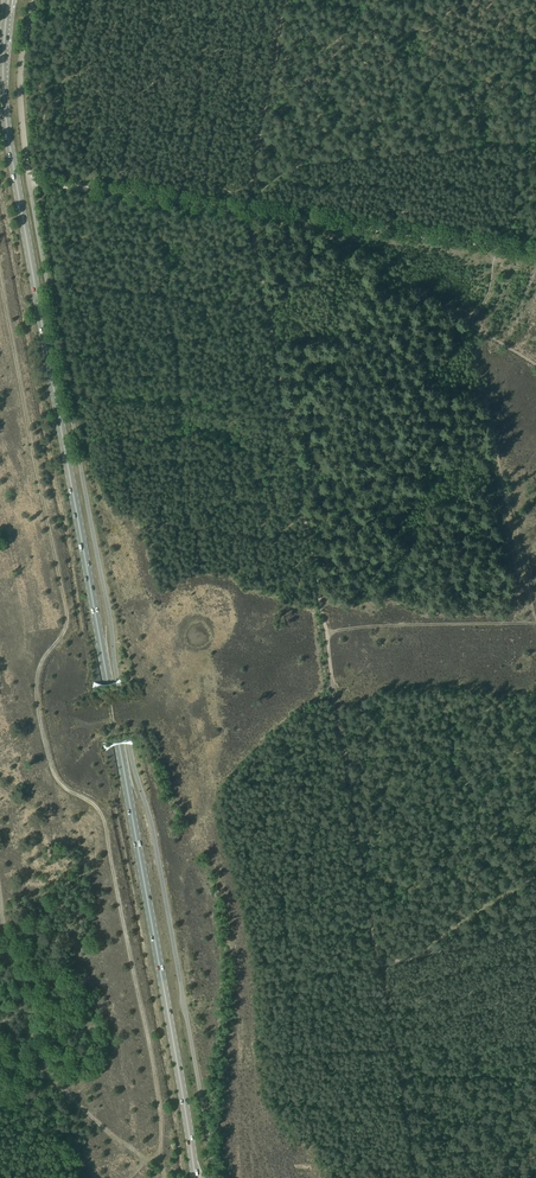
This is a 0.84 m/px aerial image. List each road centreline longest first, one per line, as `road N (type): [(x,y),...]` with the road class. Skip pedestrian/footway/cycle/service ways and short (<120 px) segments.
road 1 (primary): [(196,1177),(6,120),(9,0)]
road 2 (track): [(250,221),(382,966)]
road 3 (track): [(29,179),(535,248)]
road 4 (track): [(490,242),(470,325),(535,624)]
road 5 (track): [(535,367),(317,227),(250,221)]
road 6 (track): [(421,1177),(416,1103),(397,1073),(382,966)]
road 7 (track): [(535,622),(323,627)]
road 8 (track): [(296,0),(262,190)]
road 9 (unclassified): [(30,182),(20,68),(34,0)]
road 10 (track): [(382,966),(535,931)]
road 11 (track): [(535,1078),(397,1073)]

